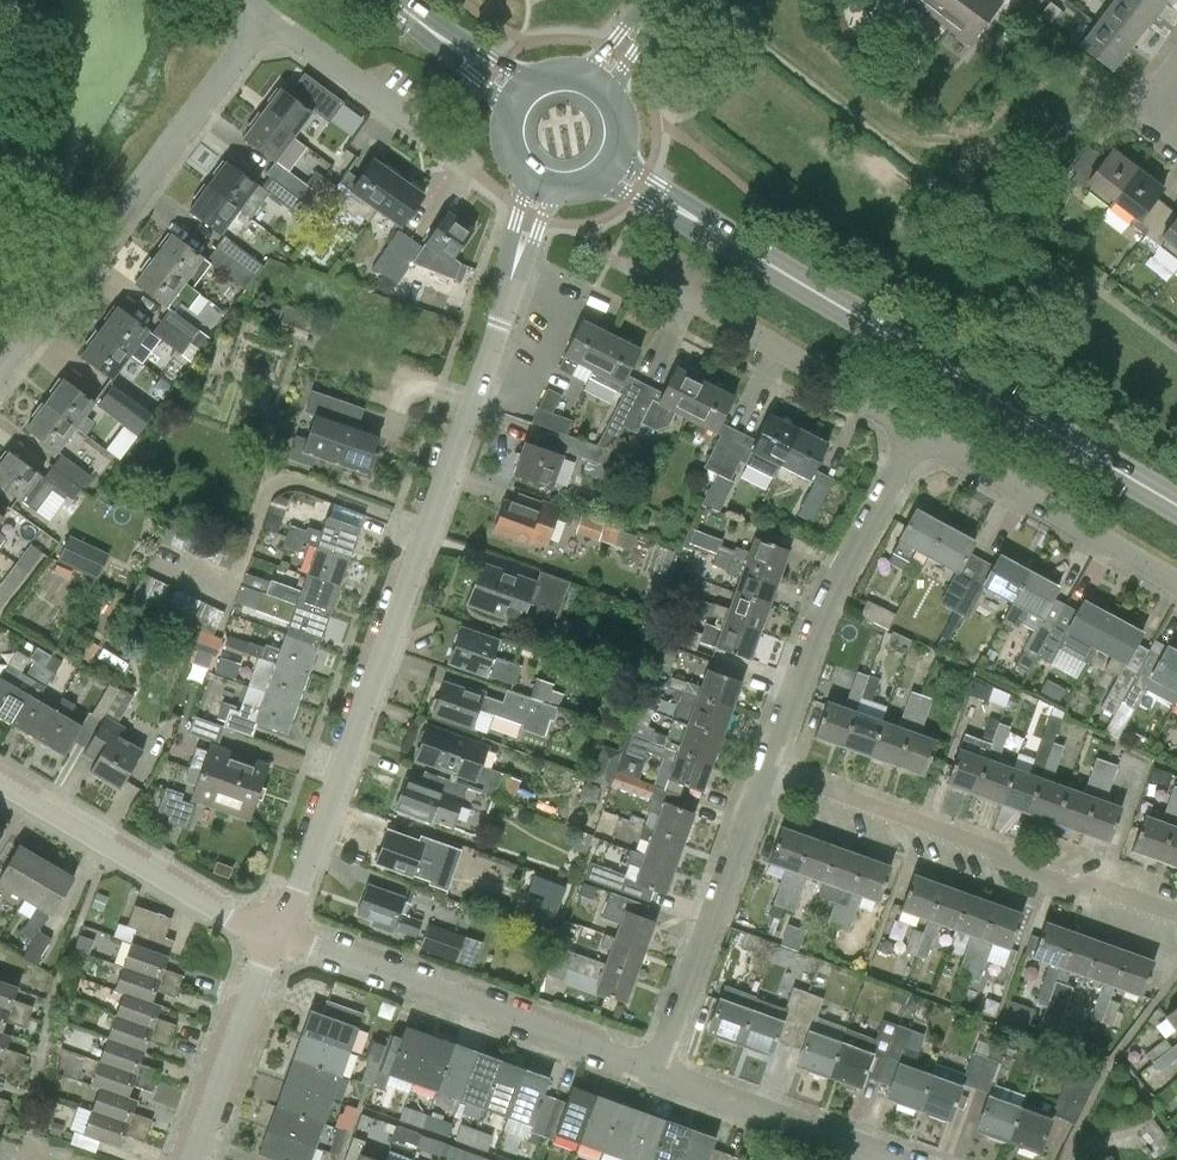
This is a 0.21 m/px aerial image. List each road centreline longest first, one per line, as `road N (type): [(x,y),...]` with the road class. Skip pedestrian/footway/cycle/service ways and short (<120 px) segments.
road 1 (residential): [(277,940),(547,183)]
road 2 (primary): [(1176,503),(604,165)]
road 3 (residential): [(0,378),(261,23)]
road 4 (residential): [(771,760),(1176,913)]
road 5 (residential): [(655,1078),(277,940)]
road 6 (residential): [(771,760),(835,591),(917,439)]
road 7 (residential): [(655,1078),(771,760)]
road 8 (residential): [(627,265),(917,439)]
road 9 (residential): [(277,940),(0,776)]
road 10 (residential): [(917,439),(1176,591)]
road 11 (residential): [(477,166),(261,23)]
road 12 (residential): [(195,1159),(277,940)]
road 13 (residential): [(863,1159),(655,1078)]
road 14 (primary): [(519,100),(392,0)]

